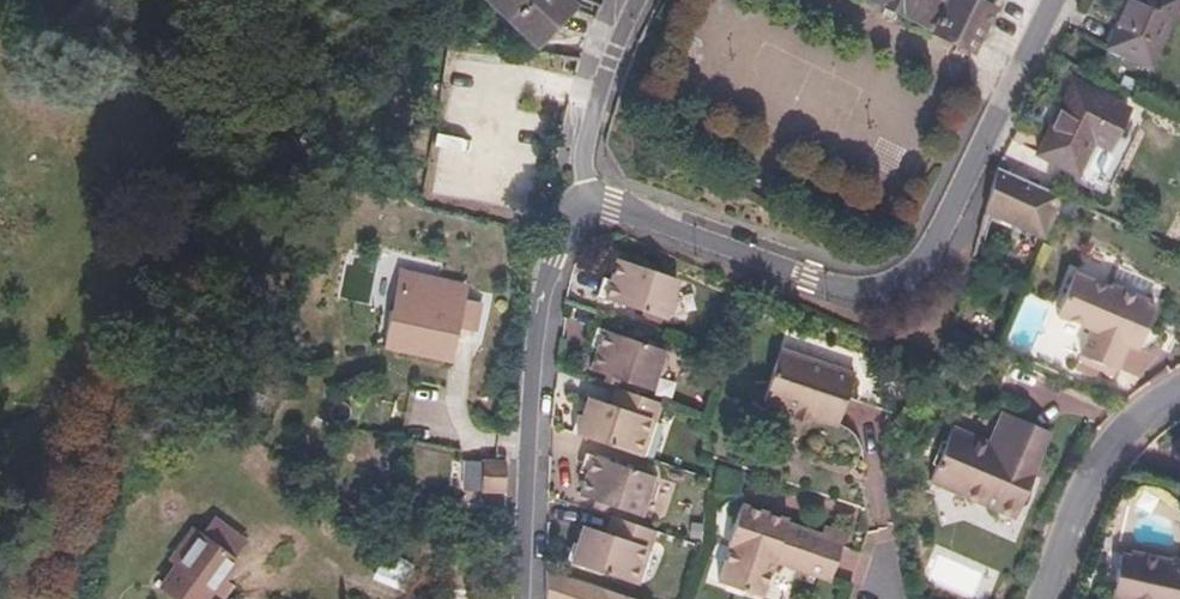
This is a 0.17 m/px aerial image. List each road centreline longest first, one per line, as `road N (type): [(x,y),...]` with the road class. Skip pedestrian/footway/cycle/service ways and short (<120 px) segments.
road 1 (tertiary): [(592,208),(633,213),(836,286),(864,289),(911,276),(928,259),(1054,0)]
road 2 (tertiary): [(520,598),(538,307),(565,230),(592,208)]
road 3 (residential): [(1179,393),(1135,420),(1085,497),(1046,598)]
road 4 (tertiary): [(640,0),(584,152),(592,208)]

